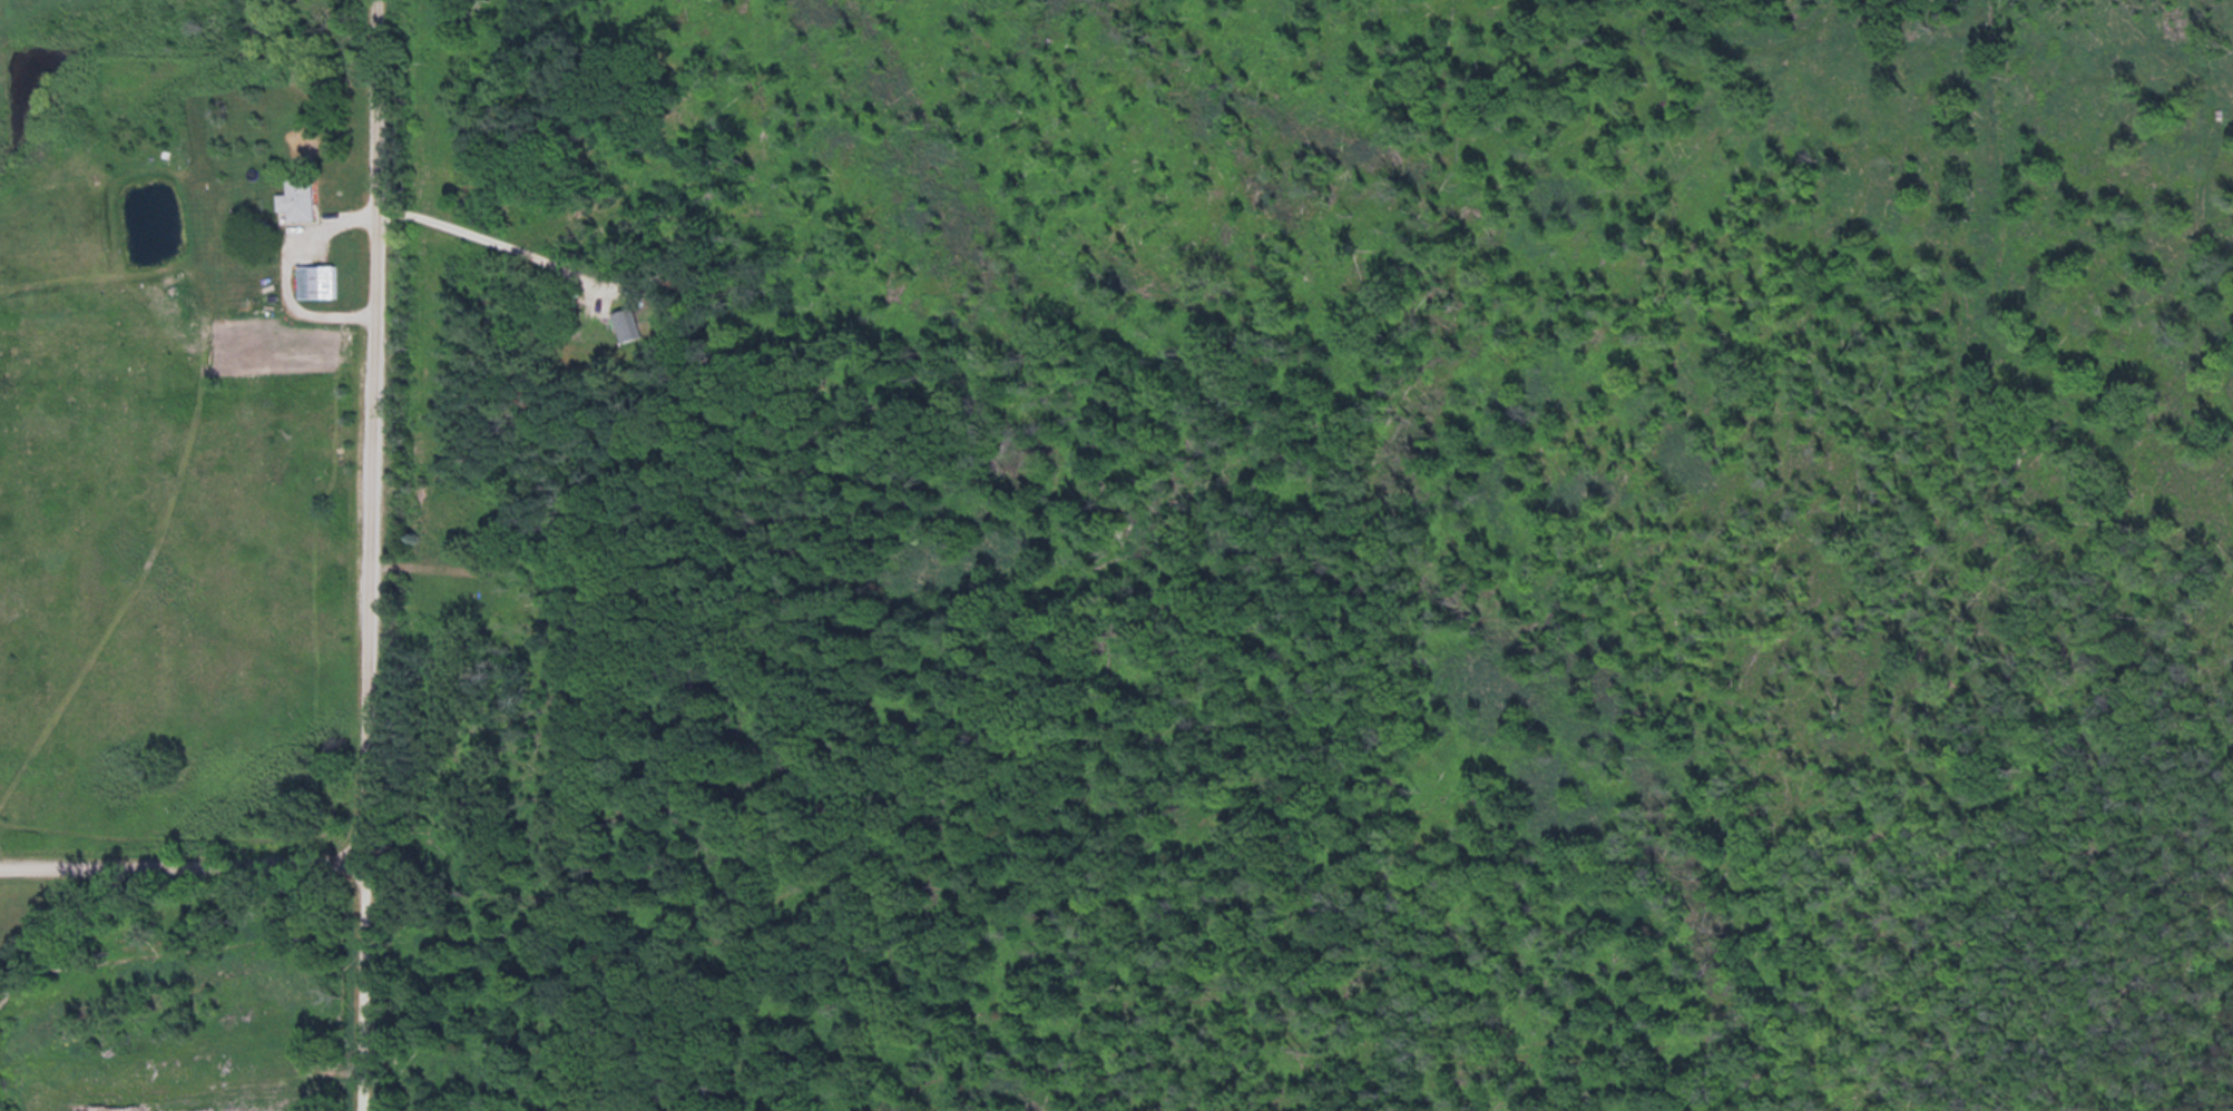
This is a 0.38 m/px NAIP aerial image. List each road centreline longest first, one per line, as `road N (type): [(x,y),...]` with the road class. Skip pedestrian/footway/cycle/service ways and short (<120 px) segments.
road 1 (residential): [(360,1110),(367,0)]
road 2 (residential): [(362,863),(0,865)]

